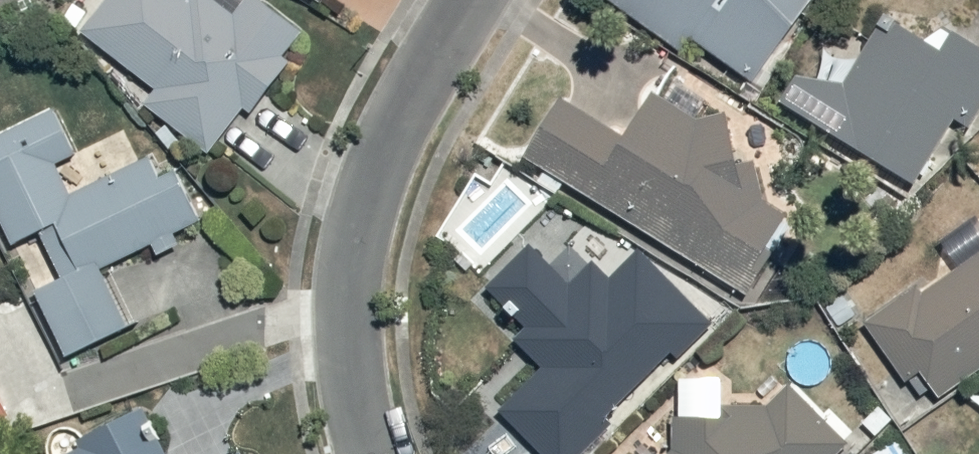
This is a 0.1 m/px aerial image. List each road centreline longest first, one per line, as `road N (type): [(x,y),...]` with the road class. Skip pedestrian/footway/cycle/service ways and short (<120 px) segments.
road 1 (residential): [(398,453),(375,327),(432,117),(504,0)]

